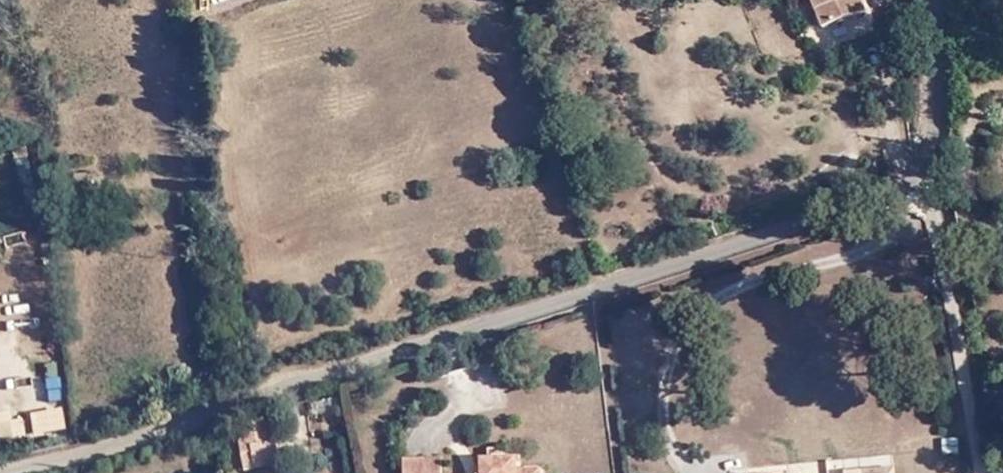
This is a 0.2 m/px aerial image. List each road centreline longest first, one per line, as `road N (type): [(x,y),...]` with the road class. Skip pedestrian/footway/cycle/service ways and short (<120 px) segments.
road 1 (residential): [(949,0),(936,149),(922,184),(878,205),(321,360),(242,387),(174,424),(9,472)]

